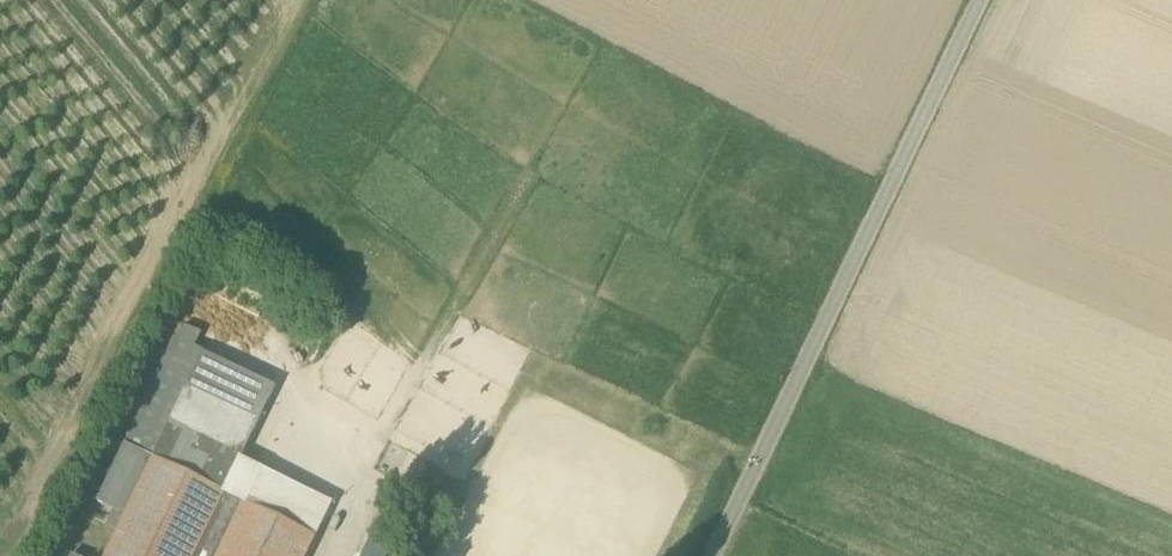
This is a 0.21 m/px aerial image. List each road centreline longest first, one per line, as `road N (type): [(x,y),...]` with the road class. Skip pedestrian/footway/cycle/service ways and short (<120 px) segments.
road 1 (unclassified): [(979,0),(711,555)]

